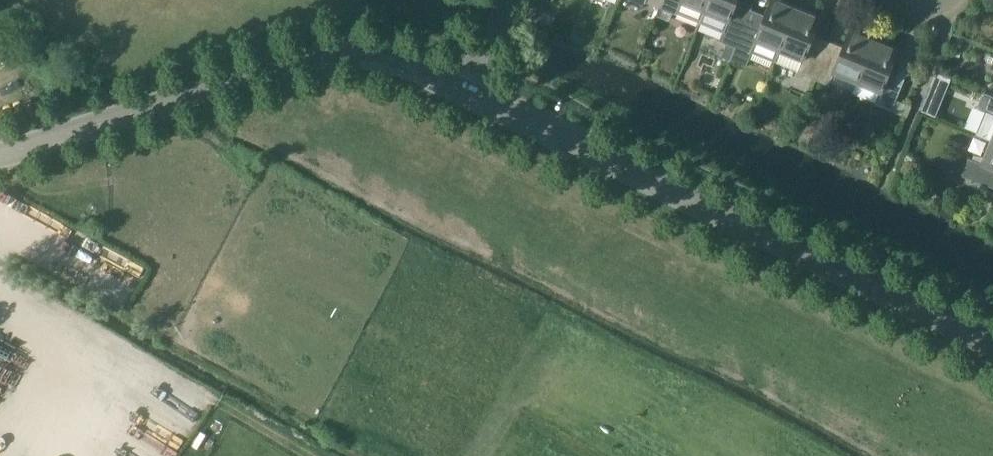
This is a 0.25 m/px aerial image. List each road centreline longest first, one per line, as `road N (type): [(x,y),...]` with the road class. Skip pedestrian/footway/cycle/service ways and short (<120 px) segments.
road 1 (tertiary): [(992,343),(467,93)]
road 2 (tertiary): [(467,93),(374,55),(325,55),(133,127),(0,162)]

